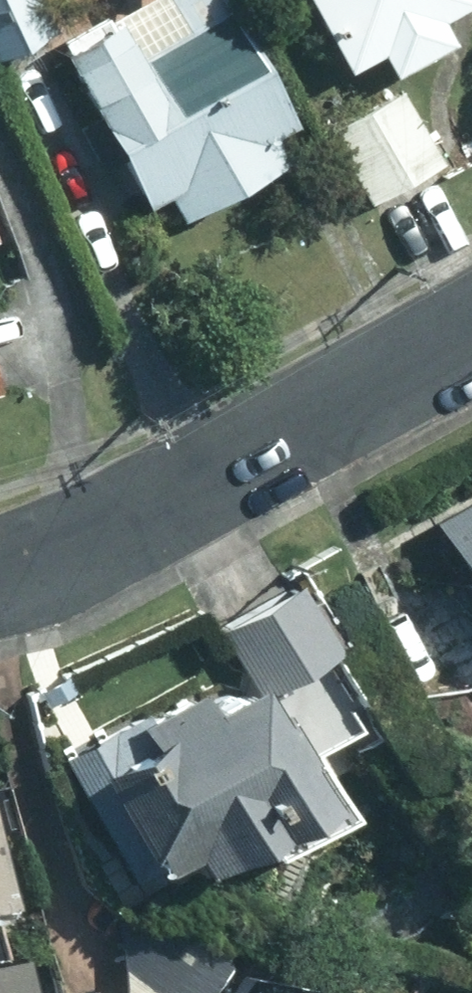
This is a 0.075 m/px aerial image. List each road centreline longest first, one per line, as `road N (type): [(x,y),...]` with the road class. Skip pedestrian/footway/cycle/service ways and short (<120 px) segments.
road 1 (residential): [(0,576),(81,546),(471,322)]

